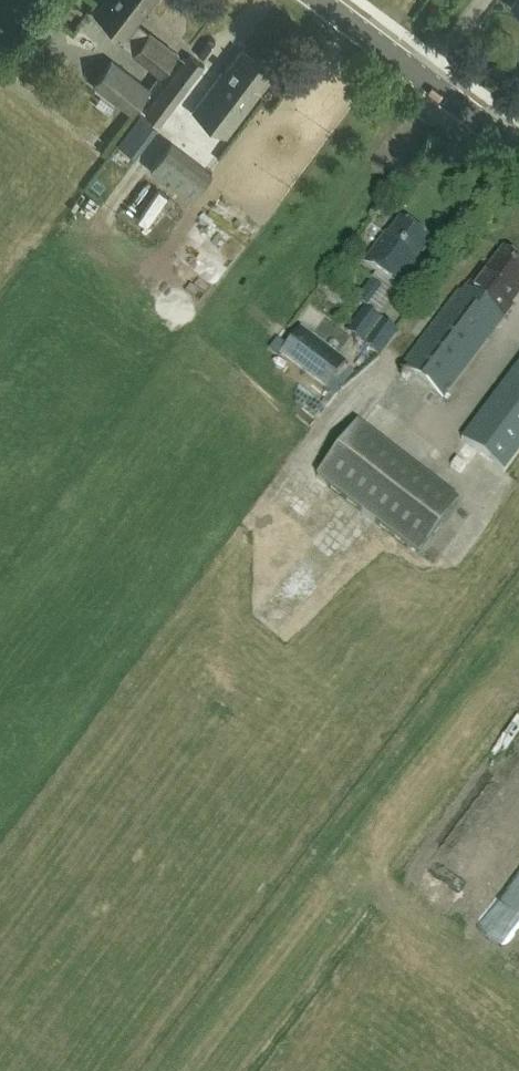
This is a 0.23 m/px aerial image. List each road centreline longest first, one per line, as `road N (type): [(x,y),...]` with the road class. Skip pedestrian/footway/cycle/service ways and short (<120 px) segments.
road 1 (tertiary): [(518,153),(316,0)]

